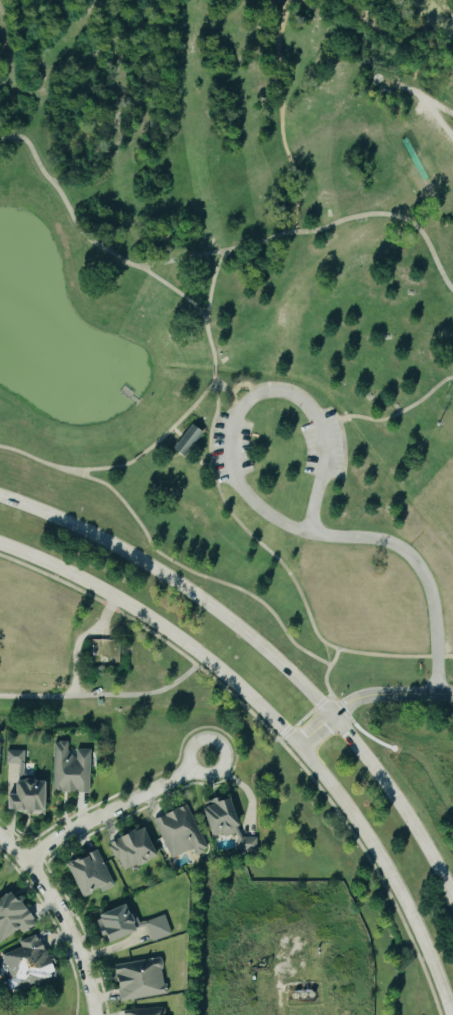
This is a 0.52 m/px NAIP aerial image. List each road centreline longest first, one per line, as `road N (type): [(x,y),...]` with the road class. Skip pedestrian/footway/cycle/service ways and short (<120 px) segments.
road 1 (secondary): [(0,543),(157,621),(301,746),(378,852),(452,1014)]
road 2 (secondary): [(452,895),(386,783),(267,651),(127,551),(0,496)]
road 3 (residential): [(29,864),(209,757)]
road 4 (residential): [(0,837),(29,864),(74,934),(96,1014)]
road 5 (tertiary): [(301,746),(362,696),(452,693)]

